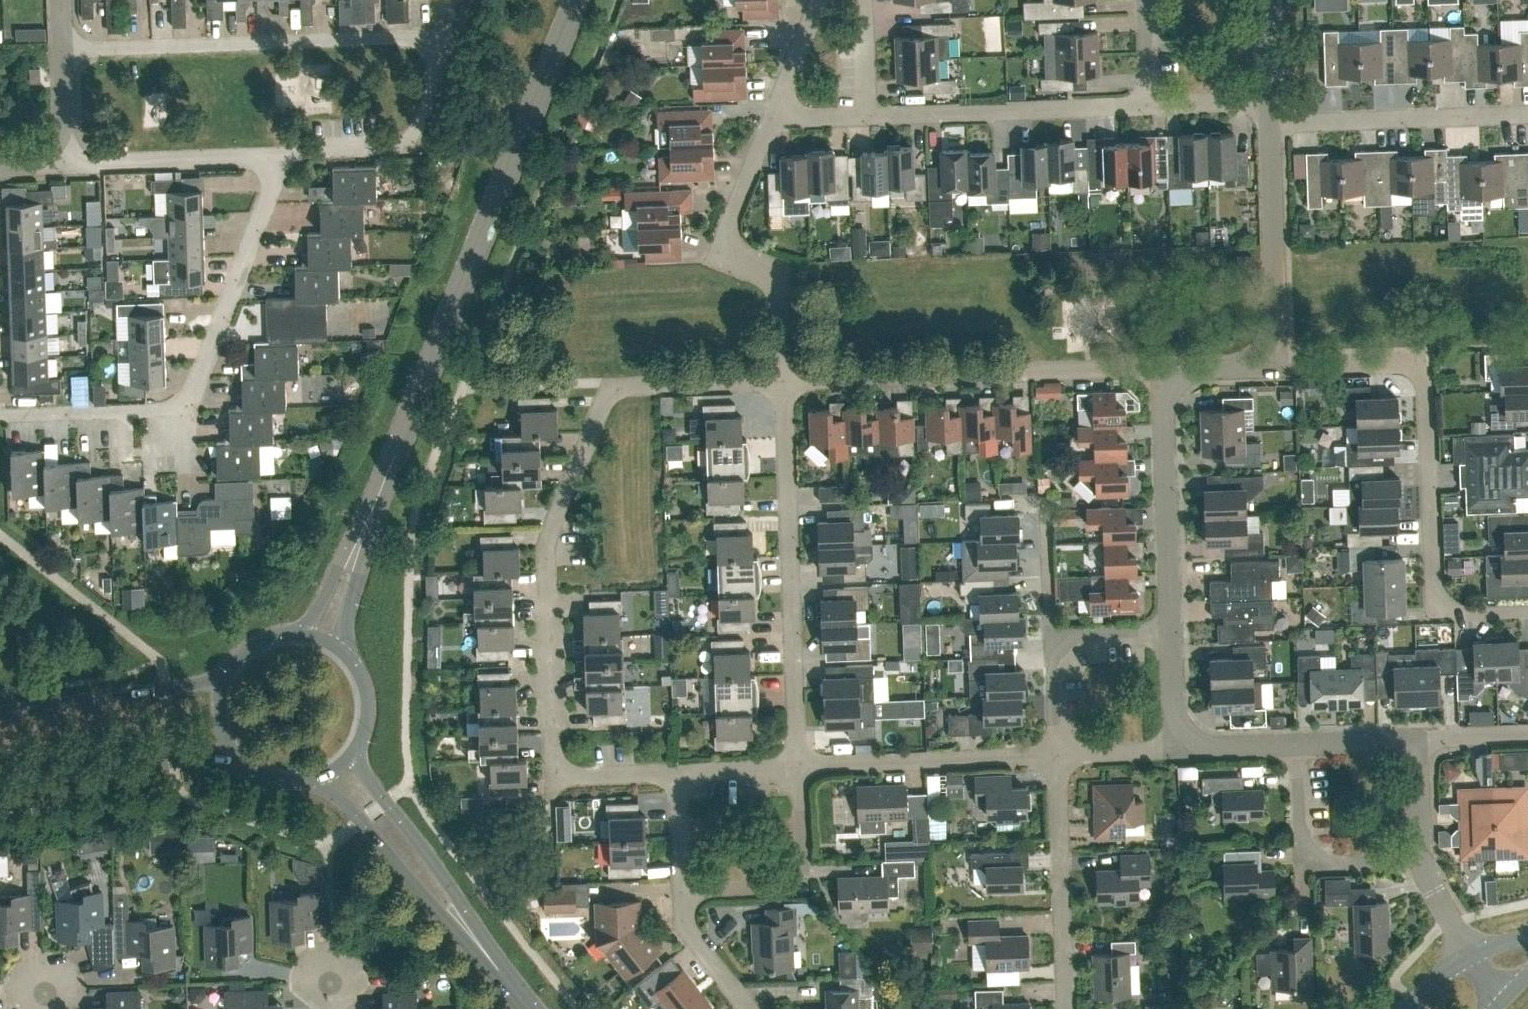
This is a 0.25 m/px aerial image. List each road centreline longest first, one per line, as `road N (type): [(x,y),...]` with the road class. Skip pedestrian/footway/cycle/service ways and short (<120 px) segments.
road 1 (residential): [(678,772),(554,775),(551,527),(611,387),(786,379)]
road 2 (residential): [(272,157),(409,144),(441,49),(421,36),(63,49)]
road 3 (tertiary): [(368,520),(577,0)]
road 4 (residential): [(0,414),(170,408),(195,389),(273,181),(272,157)]
road 5 (residential): [(786,379),(1146,368),(1174,382)]
road 6 (residential): [(786,379),(798,767)]
road 7 (residential): [(1527,611),(1452,611),(1437,596),(1424,362)]
road 8 (residential): [(786,379),(782,278),(735,255),(726,231),(774,108)]
road 9 (residential): [(871,116),(1146,106)]
road 10 (residential): [(1269,121),(1527,113)]
road 11 (residential): [(798,767),(1055,755)]
road 12 (residential): [(1065,1008),(1055,755)]
road 13 (residential): [(1172,629),(1165,406),(1174,382)]
road 14 (tertiary): [(0,786),(234,754)]
road 15 (residential): [(1267,350),(1276,328),(1269,121)]
road 16 (tertiary): [(225,674),(0,710)]
road 17 (residential): [(54,148),(72,162),(272,157)]
road 18 (residential): [(682,892),(767,888),(783,880),(801,847),(798,767)]
road 19 (residential): [(1420,859),(1338,863),(1315,853),(1301,831),(1297,745)]
road 20 (tertiary): [(322,776),(437,916),(471,933)]
road 21 (tertiary): [(471,933),(456,896),(354,749)]
road 22 (residential): [(1267,350),(1282,364),(1424,362)]
road 23 (residential): [(1063,646),(1051,634),(1045,505)]
road 24 (residential): [(750,1008),(683,923),(682,892)]
road 25 (residential): [(1055,755),(1163,751),(1186,735)]
road 26 (tertiary): [(340,650),(368,520)]
road 27 (tertiary): [(368,520),(303,634)]
road 28 (residential): [(1402,753),(1420,738),(1527,734)]
road 29 (residential): [(1146,106),(1268,101)]
road 30 (residential): [(678,772),(798,767)]
road 31 (residential): [(682,892),(678,772)]

